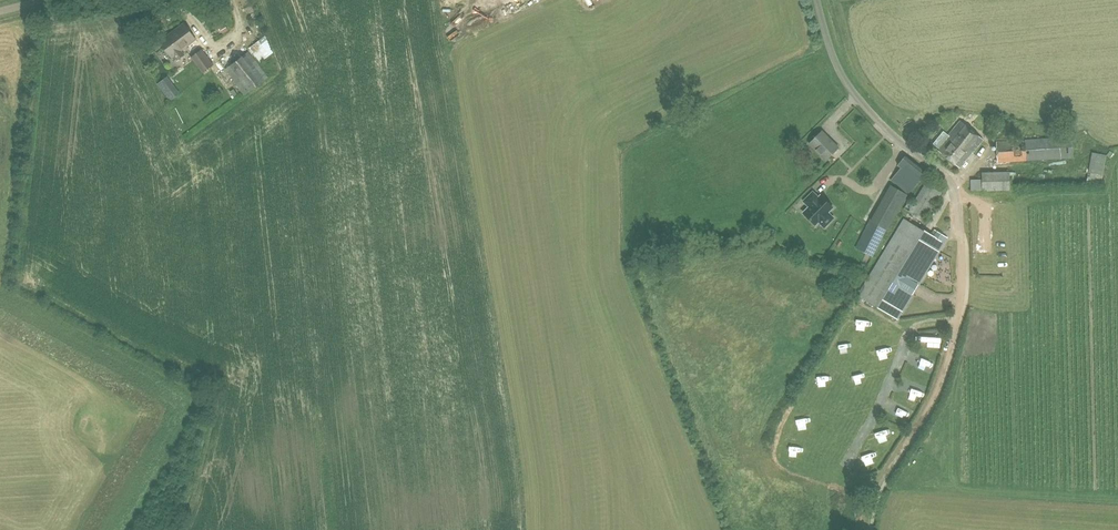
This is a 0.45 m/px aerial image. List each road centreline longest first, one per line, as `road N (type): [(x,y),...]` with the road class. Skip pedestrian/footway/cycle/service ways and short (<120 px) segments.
road 1 (unclassified): [(960,230),(949,178),(848,86),(817,0)]

